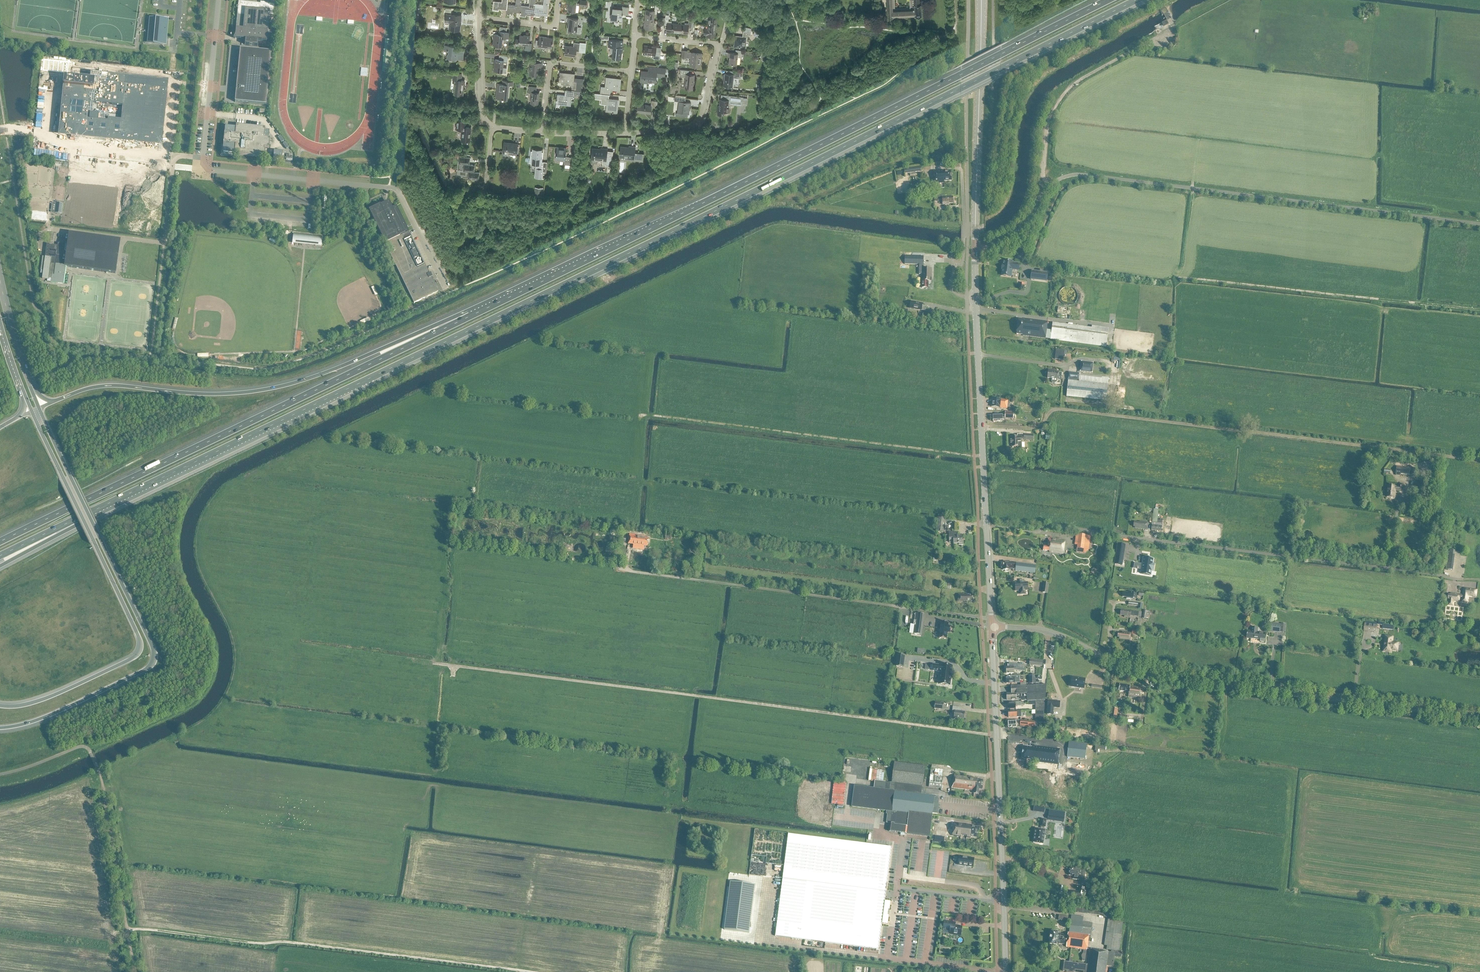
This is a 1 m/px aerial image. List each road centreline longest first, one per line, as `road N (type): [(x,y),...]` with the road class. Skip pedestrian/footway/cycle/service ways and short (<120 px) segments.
road 1 (motorway): [(92,512),(1137,0)]
road 2 (motorway): [(1107,0),(492,306)]
road 3 (motorway): [(492,306),(0,543)]
road 4 (unclassified): [(975,253),(1014,237),(1051,182),(1089,173),(1479,222)]
road 5 (track): [(981,426),(1039,428),(1058,409),(1479,461)]
road 6 (track): [(987,527),(1039,534),(1053,526),(1479,581)]
road 7 (tertiary): [(1479,717),(1157,672),(1062,635),(993,627)]
road 8 (motorway): [(492,306),(272,389),(202,394),(105,386),(39,409)]
road 9 (tertiary): [(993,627),(975,253)]
road 10 (unclassified): [(389,189),(206,167),(219,0)]
road 11 (tertiary): [(1005,971),(993,627)]
road 12 (primary): [(32,411),(136,631)]
road 13 (primary): [(142,625),(39,409)]
road 14 (motorway): [(0,729),(34,723),(150,668),(154,652),(142,625)]
road 15 (tertiary): [(975,253),(981,46)]
road 16 (motorway): [(136,631),(135,657),(31,704),(0,706)]
road 17 (track): [(137,971),(107,808)]
road 18 (residential): [(626,133),(696,124),(720,44)]
road 19 (residential): [(544,134),(552,64),(632,71)]
road 20 (primary): [(39,409),(0,283)]

